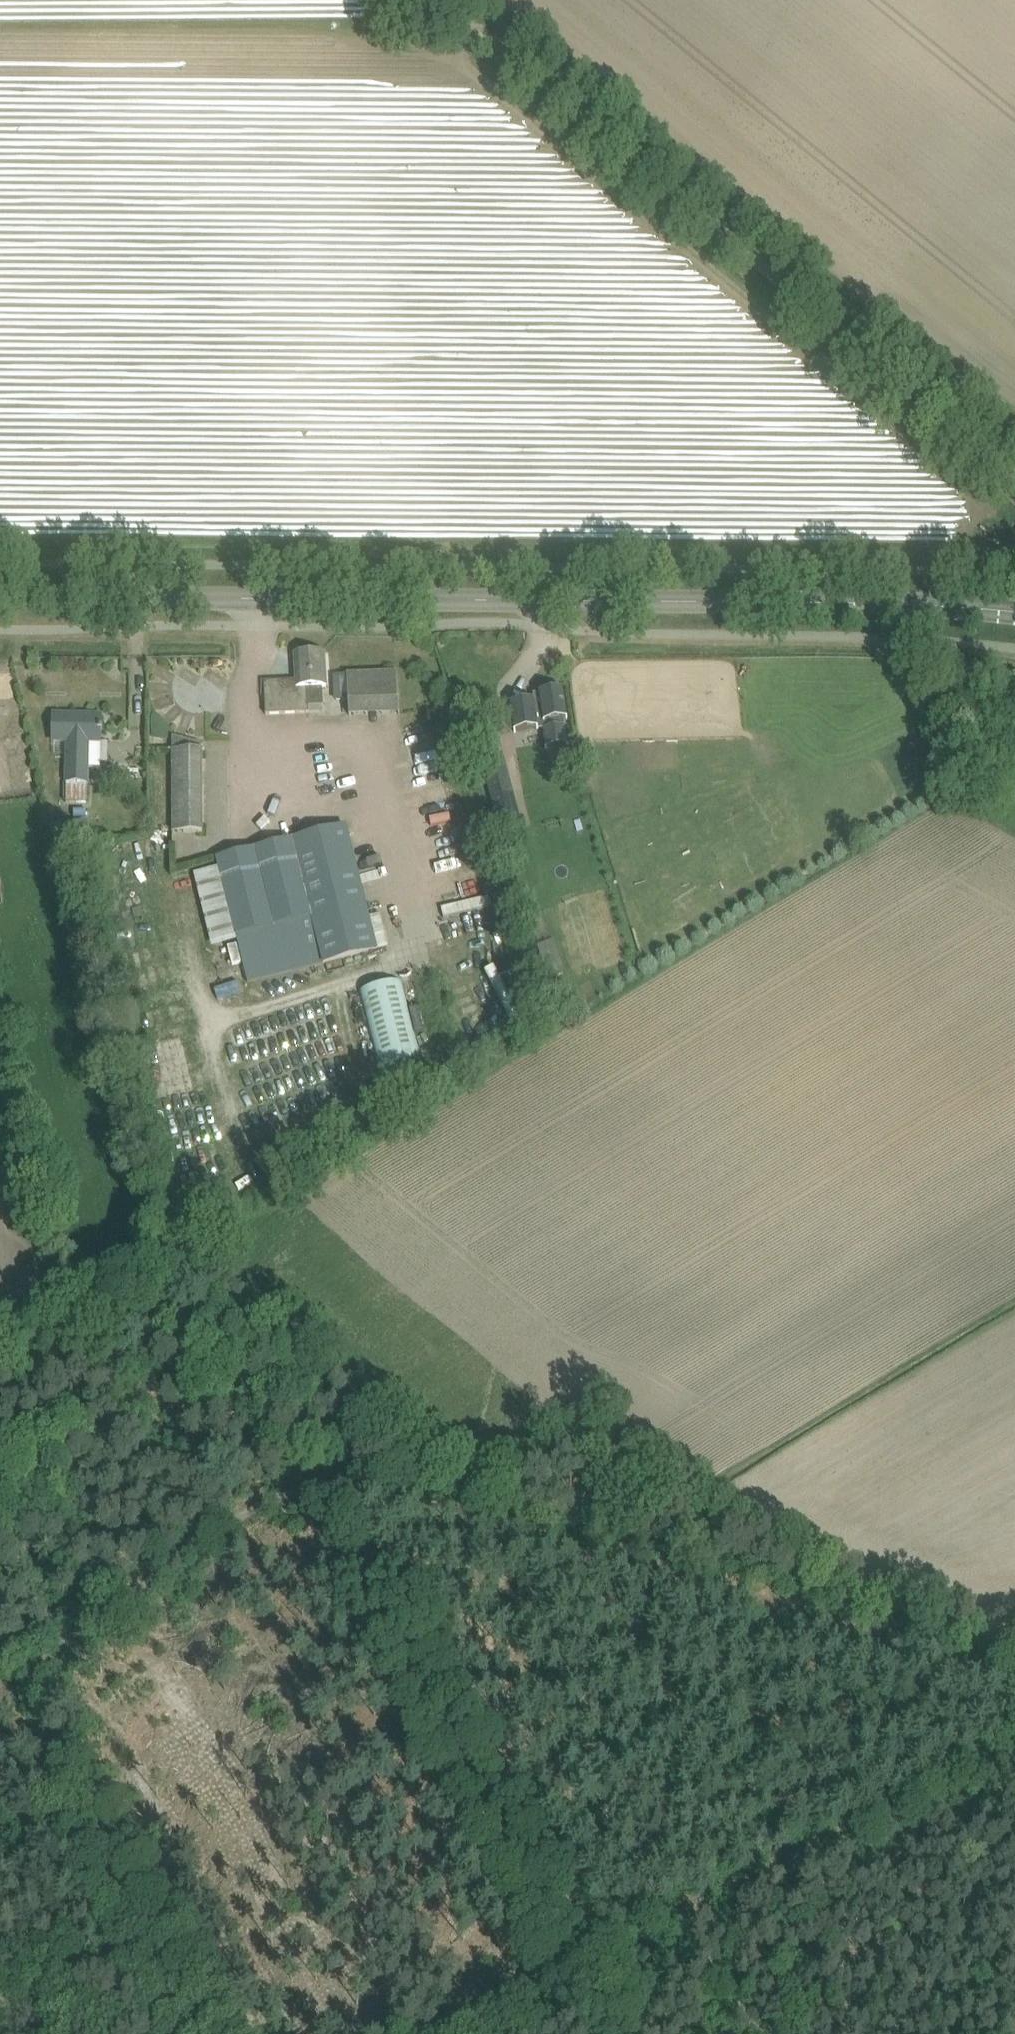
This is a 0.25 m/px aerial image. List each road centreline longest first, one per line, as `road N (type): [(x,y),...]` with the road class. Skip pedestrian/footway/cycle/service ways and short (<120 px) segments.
road 1 (tertiary): [(1014,611),(903,604),(0,601)]
road 2 (track): [(446,0),(1014,467)]
road 3 (track): [(201,2033),(50,1783),(0,1757)]
road 4 (track): [(572,1942),(435,2033)]

